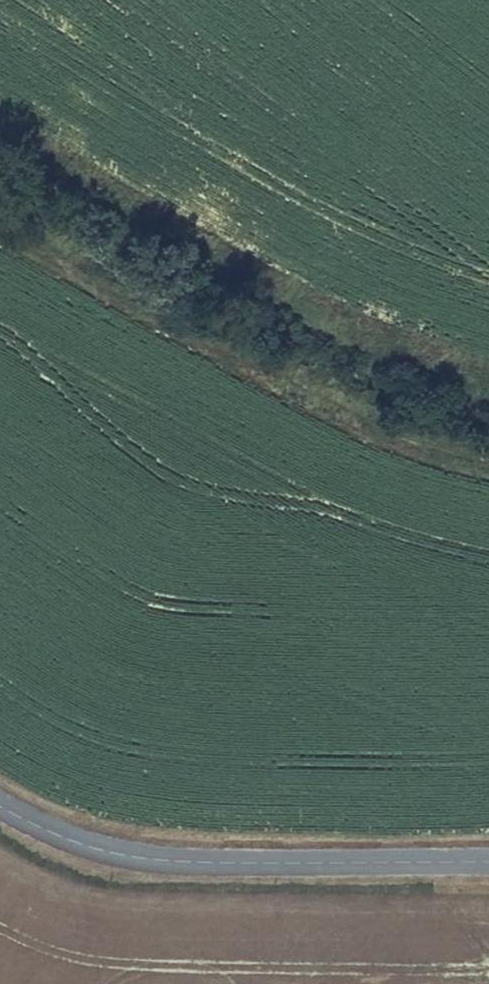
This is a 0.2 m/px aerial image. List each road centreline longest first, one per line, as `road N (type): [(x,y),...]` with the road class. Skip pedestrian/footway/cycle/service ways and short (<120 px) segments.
road 1 (tertiary): [(0,807),(54,836),(139,859),(488,864)]

